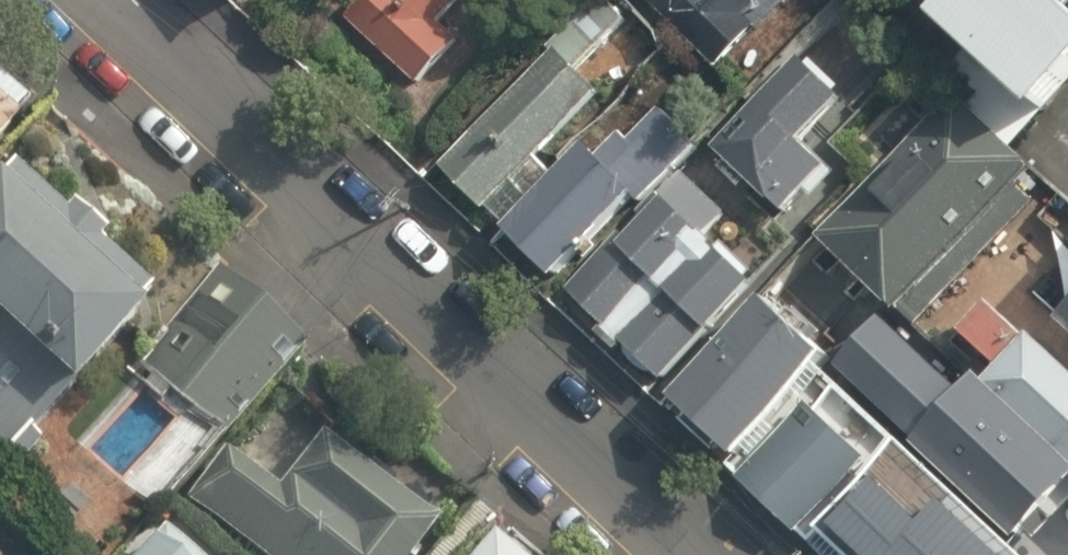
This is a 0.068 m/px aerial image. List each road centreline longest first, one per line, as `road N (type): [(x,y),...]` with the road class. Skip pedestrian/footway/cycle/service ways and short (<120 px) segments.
road 1 (residential): [(79,0),(676,554)]

